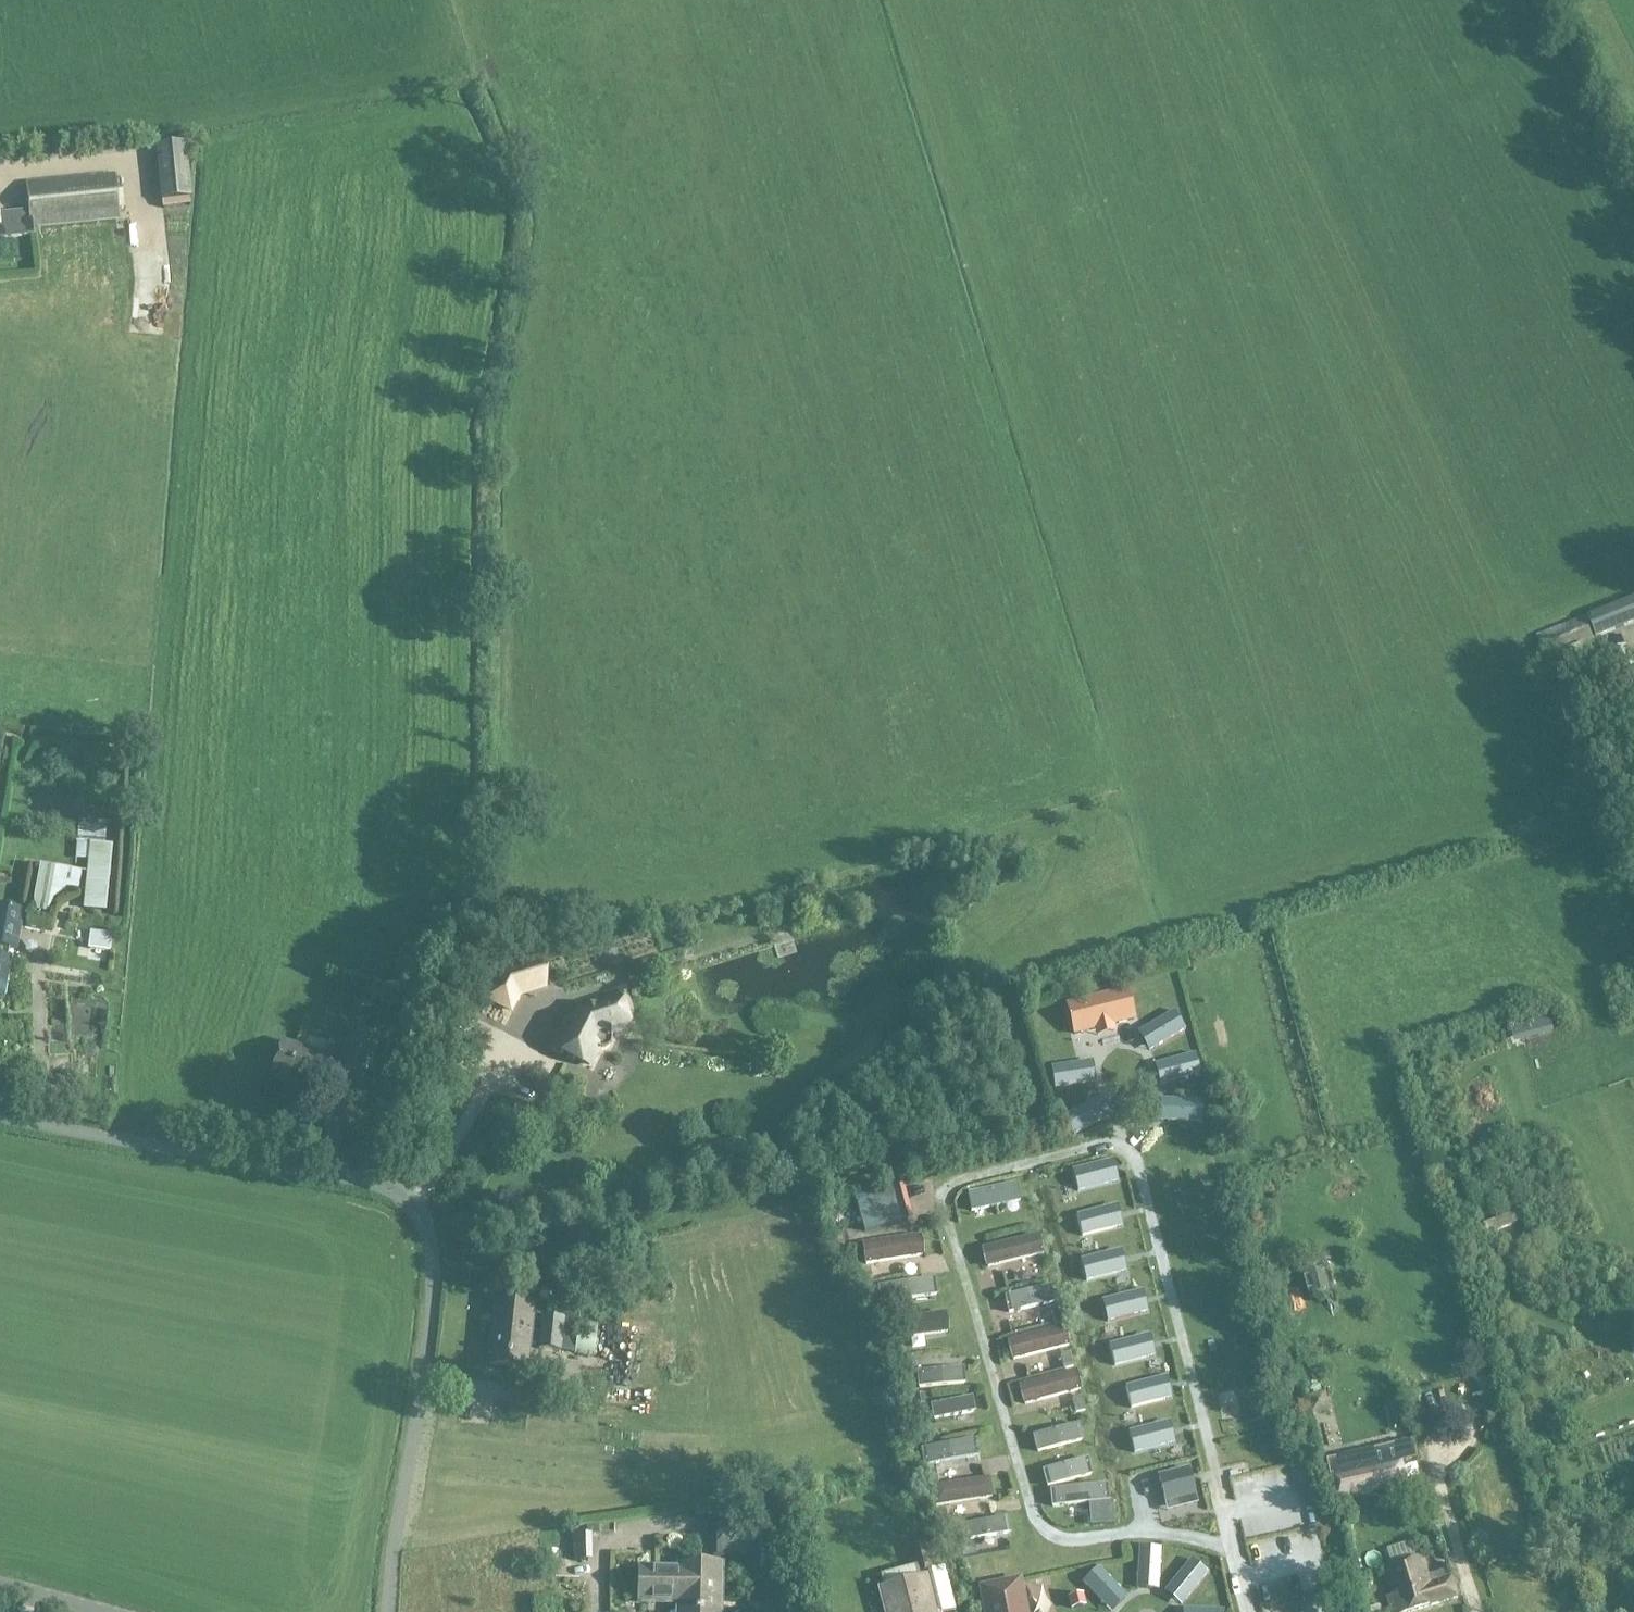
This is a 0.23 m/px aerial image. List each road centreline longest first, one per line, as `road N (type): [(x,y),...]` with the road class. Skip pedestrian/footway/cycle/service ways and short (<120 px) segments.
road 1 (unclassified): [(387,1611),(434,1276),(414,1208),(376,1184),(0,1114)]

